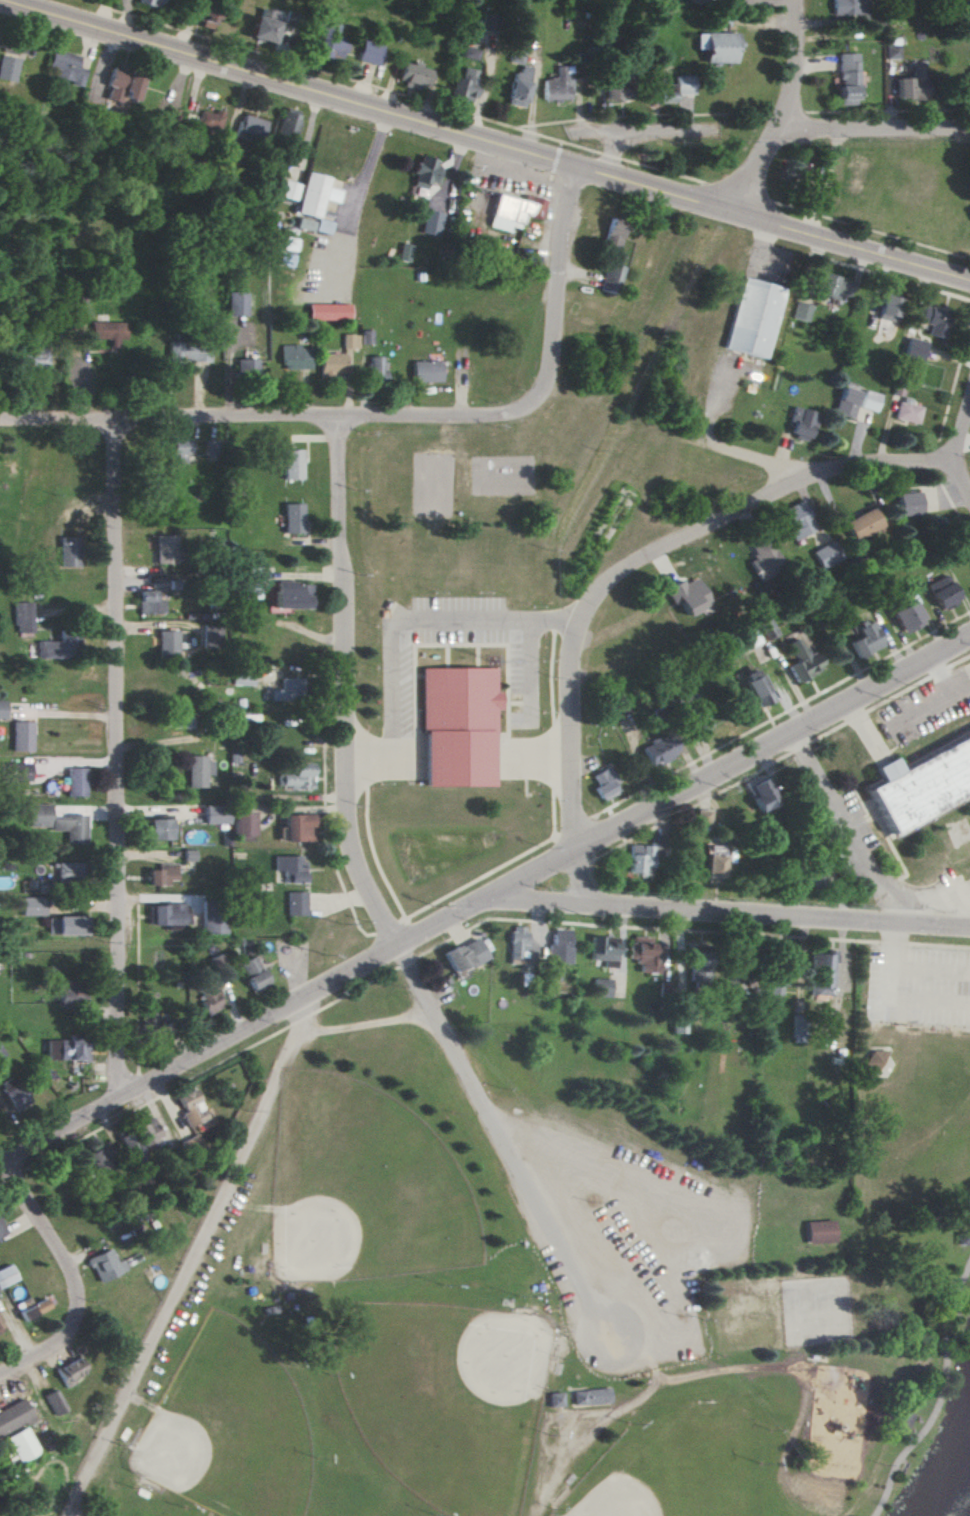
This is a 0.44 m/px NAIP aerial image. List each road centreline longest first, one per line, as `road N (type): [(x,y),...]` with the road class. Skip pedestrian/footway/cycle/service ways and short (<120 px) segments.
road 1 (tertiary): [(969,635),(393,943),(0,1170)]
road 2 (secondary): [(969,284),(0,0)]
road 3 (residential): [(123,1099),(121,421)]
road 4 (residential): [(0,422),(514,416),(539,407),(548,388)]
road 5 (residential): [(343,418),(344,829),(393,943)]
road 6 (tertiary): [(488,896),(969,927)]
road 7 (residential): [(573,849),(566,670),(585,598),(610,570),(762,501)]
road 8 (residential): [(393,943),(610,1335)]
road 9 (residential): [(799,0),(780,130),(730,214)]
road 10 (residential): [(577,169),(548,388)]
road 11 (residential): [(762,501),(814,477),(947,457)]
road 12 (residential): [(969,129),(780,130)]
road 13 (residential): [(80,1306),(68,1258),(7,1166)]
road 14 (residential): [(662,431),(814,477)]
road 15 (residential): [(719,131),(566,133)]
road 16 (residential): [(969,500),(947,457),(969,373)]

